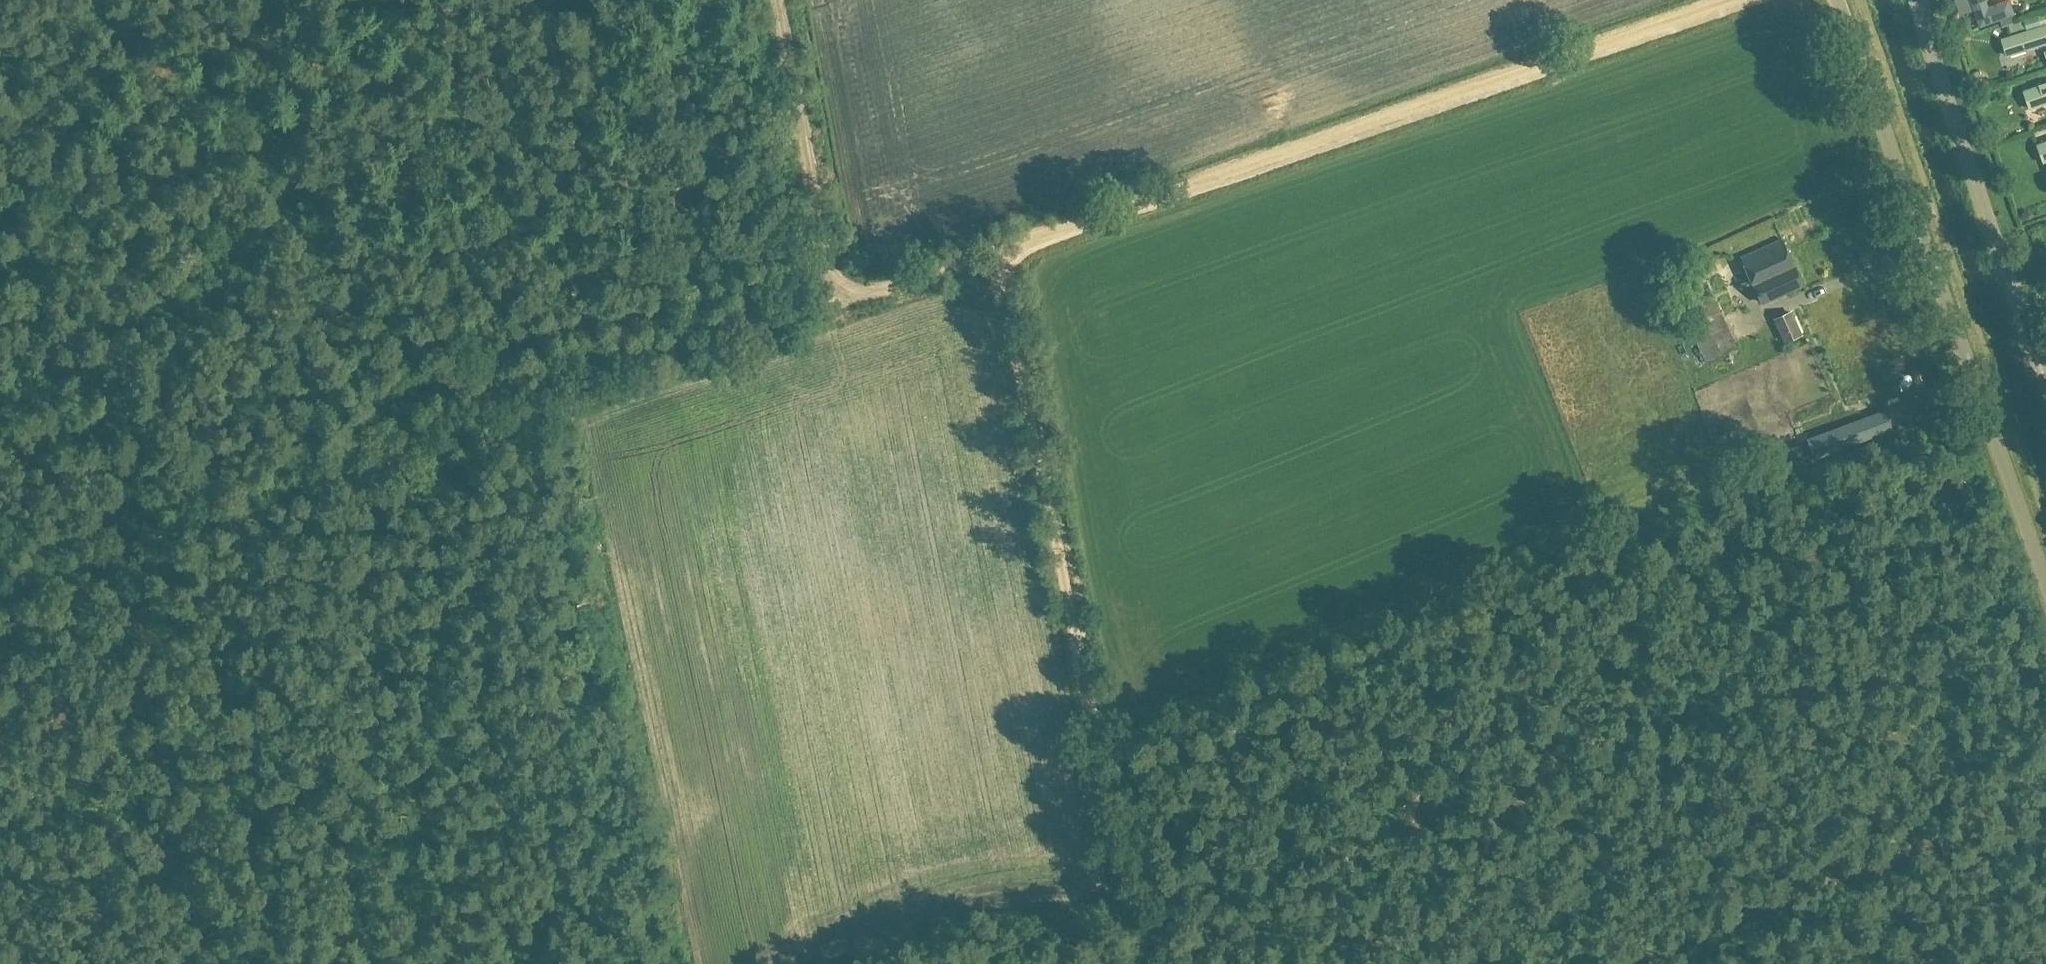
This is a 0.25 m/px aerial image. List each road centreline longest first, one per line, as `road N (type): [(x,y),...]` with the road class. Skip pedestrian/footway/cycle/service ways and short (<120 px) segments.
road 1 (track): [(1730,0),(982,256),(885,287),(849,288)]
road 2 (track): [(1150,963),(1081,643),(982,256),(1012,271)]
road 3 (unclassified): [(2045,584),(1838,0)]
road 4 (unclassified): [(2045,380),(1981,206),(1919,0)]
road 5 (track): [(774,0),(825,259),(849,288)]

